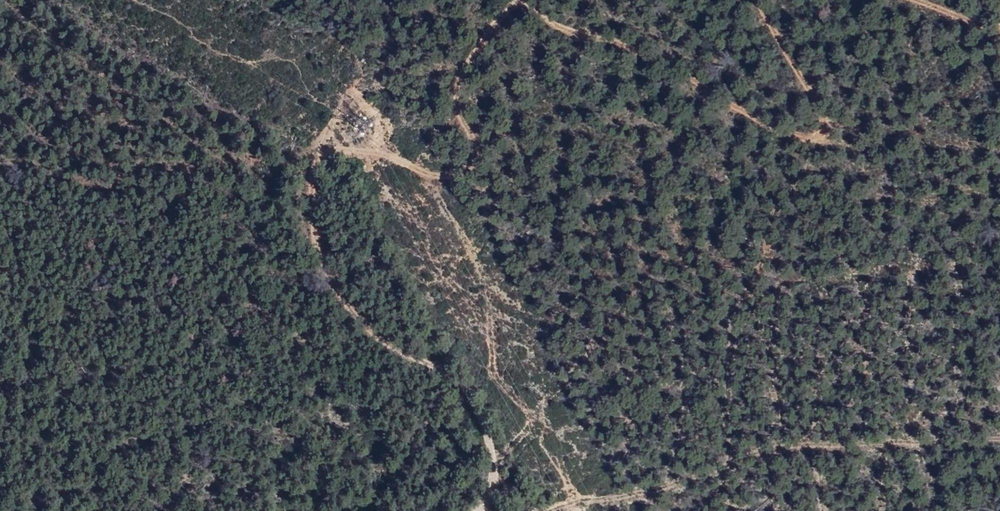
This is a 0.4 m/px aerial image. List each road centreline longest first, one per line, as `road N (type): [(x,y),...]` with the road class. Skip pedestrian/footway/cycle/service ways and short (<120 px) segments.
road 1 (track): [(322,145),(379,154),(436,175),(463,170),(473,152),(457,95),(469,59),(514,1),(566,29),(658,56),(810,141),(828,132),(761,0)]
road 2 (track): [(999,439),(769,449),(681,482),(548,510)]
road 3 (track): [(322,145),(314,248),(402,356),(454,370),(489,460),(488,492),(470,510)]

